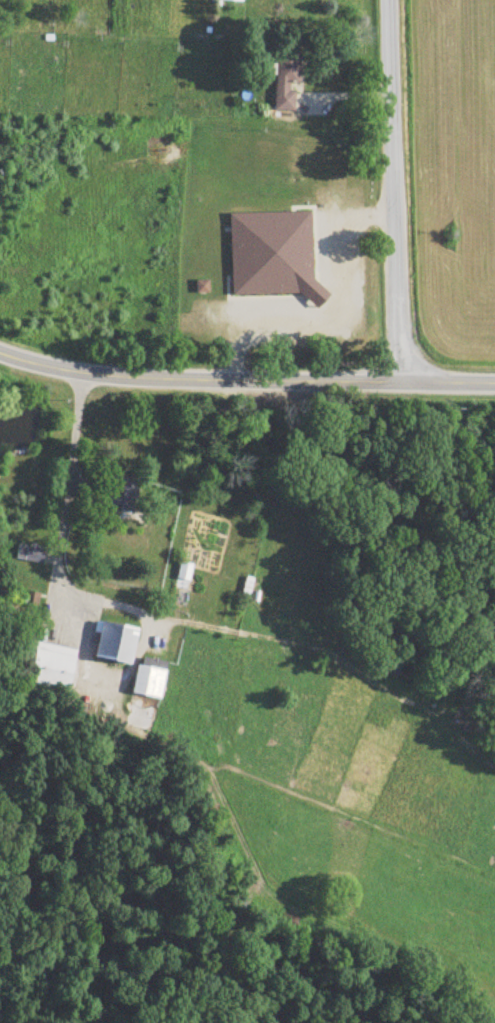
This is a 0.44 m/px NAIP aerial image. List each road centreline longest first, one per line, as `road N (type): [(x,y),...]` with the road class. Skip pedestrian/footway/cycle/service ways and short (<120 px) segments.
road 1 (tertiary): [(494,381),(173,380),(0,353)]
road 2 (track): [(80,639),(115,713),(150,737),(494,876)]
road 3 (track): [(94,604),(323,651),(463,732),(494,769)]
road 4 (residential): [(398,378),(389,0)]

